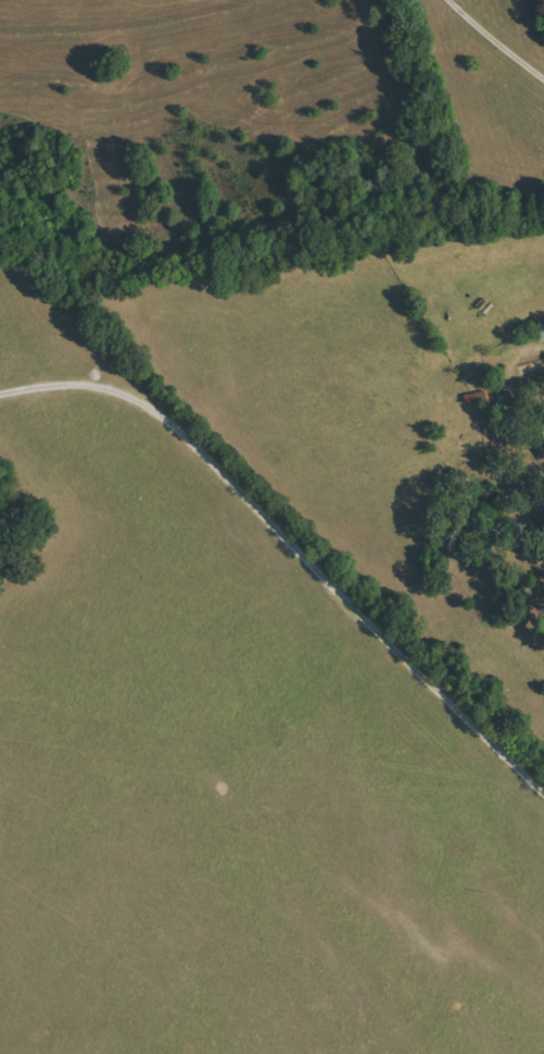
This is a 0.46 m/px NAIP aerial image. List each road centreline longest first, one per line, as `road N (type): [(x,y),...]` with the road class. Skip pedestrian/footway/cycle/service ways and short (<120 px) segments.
road 1 (residential): [(543,819),(313,594),(99,409),(0,412)]

